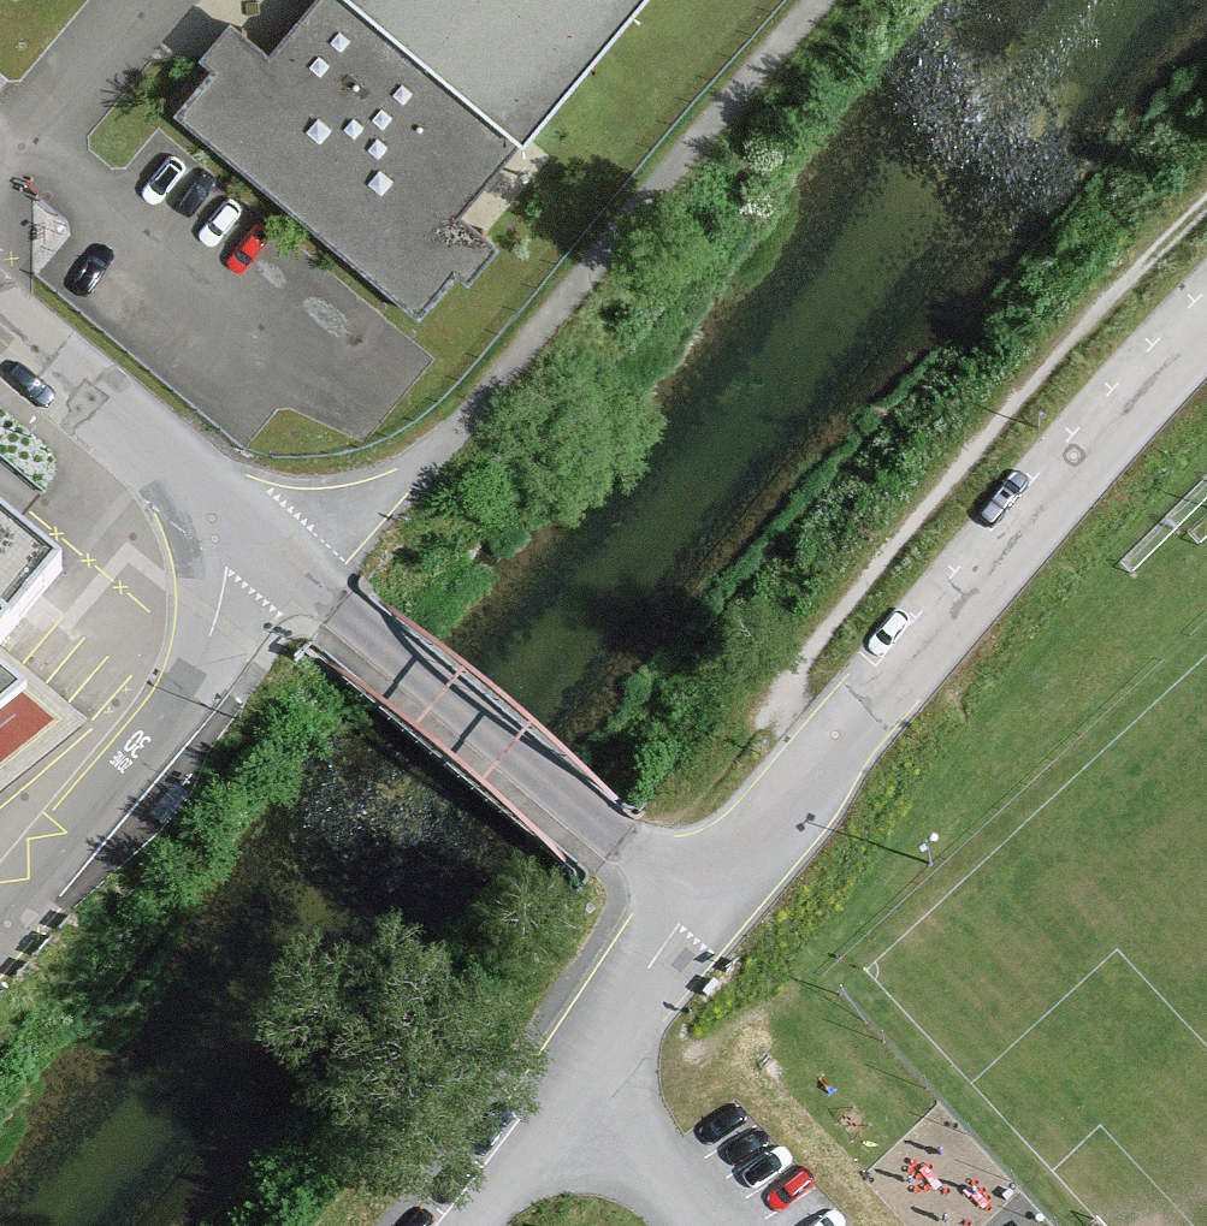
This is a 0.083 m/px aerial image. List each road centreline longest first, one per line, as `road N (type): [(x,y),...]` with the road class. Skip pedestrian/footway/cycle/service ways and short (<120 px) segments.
road 1 (unclassified): [(1206,334),(963,572),(674,914),(613,850),(335,617)]
road 2 (track): [(256,551),(319,537),(476,409),(832,0)]
road 3 (track): [(824,740),(785,693),(867,581),(1061,351),(1206,205)]
road 4 (residential): [(256,551),(244,589),(155,743),(0,931)]
road 5 (residential): [(0,334),(256,551)]

